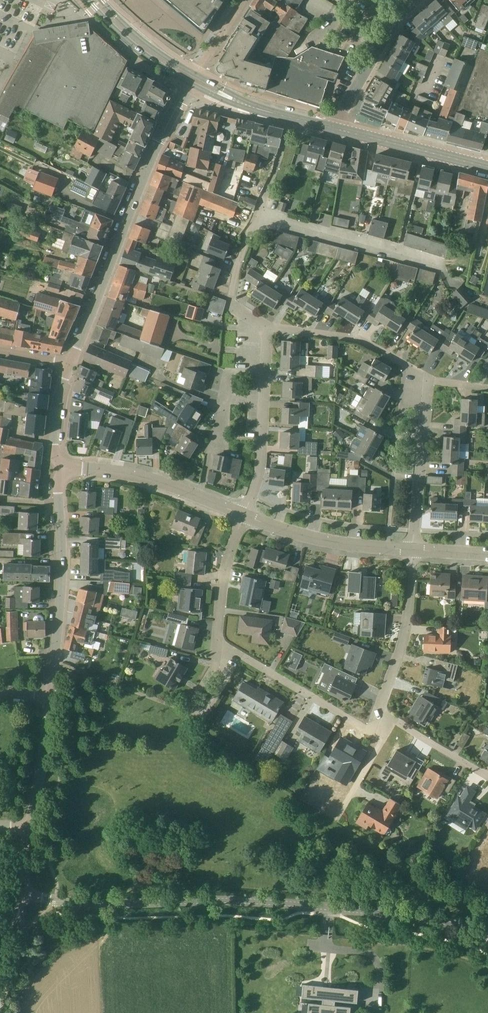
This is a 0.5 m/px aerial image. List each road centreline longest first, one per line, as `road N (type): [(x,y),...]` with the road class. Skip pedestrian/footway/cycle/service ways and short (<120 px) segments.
road 1 (unclassified): [(487,938),(443,921),(363,910),(247,900),(67,901),(24,893)]
road 2 (tertiary): [(68,365),(191,84)]
road 3 (tertiary): [(47,694),(63,585),(64,470)]
road 4 (residential): [(244,515),(122,472),(64,470)]
road 5 (residential): [(376,732),(218,640)]
road 6 (residential): [(413,549),(314,538),(244,515)]
road 7 (residential): [(268,326),(359,338),(429,378)]
road 8 (residential): [(413,549),(429,378)]
road 9 (residential): [(380,714),(402,646),(413,549)]
road 10 (residential): [(268,326),(231,305),(265,196)]
road 11 (secondary): [(487,167),(339,129)]
road 12 (residential): [(339,129),(411,4)]
road 13 (tertiary): [(27,826),(43,759),(47,694)]
road 14 (secondary): [(88,0),(135,47),(191,84)]
road 15 (residential): [(244,515),(226,564),(218,640)]
road 16 (residential): [(218,640),(215,664),(191,704),(205,713),(226,678)]
road 17 (residential): [(487,776),(380,714)]
road 18 (secondary): [(196,75),(146,44),(100,0)]

